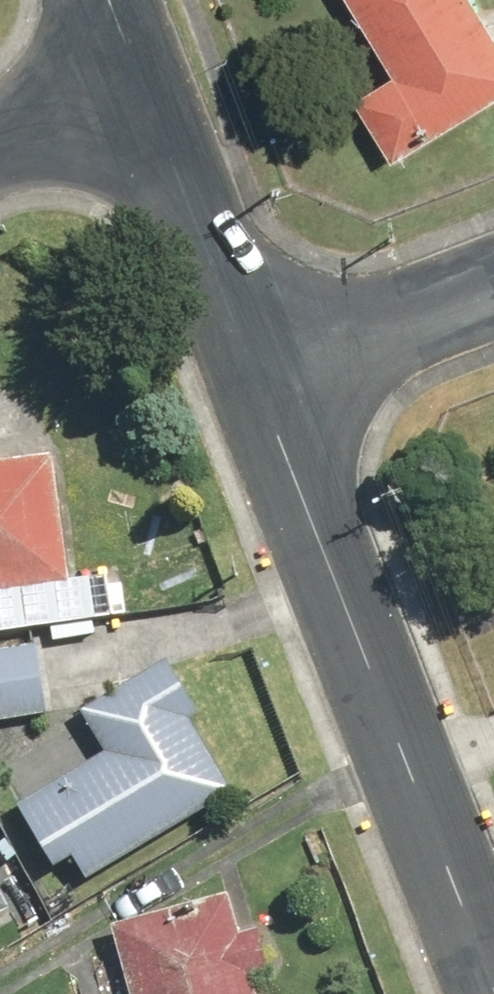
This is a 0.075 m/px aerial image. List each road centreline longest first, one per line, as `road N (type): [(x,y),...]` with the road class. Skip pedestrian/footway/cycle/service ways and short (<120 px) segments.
road 1 (residential): [(493,993),(249,374)]
road 2 (residential): [(249,374),(133,75)]
road 3 (residential): [(493,287),(249,374)]
road 4 (residential): [(133,75),(0,147)]

